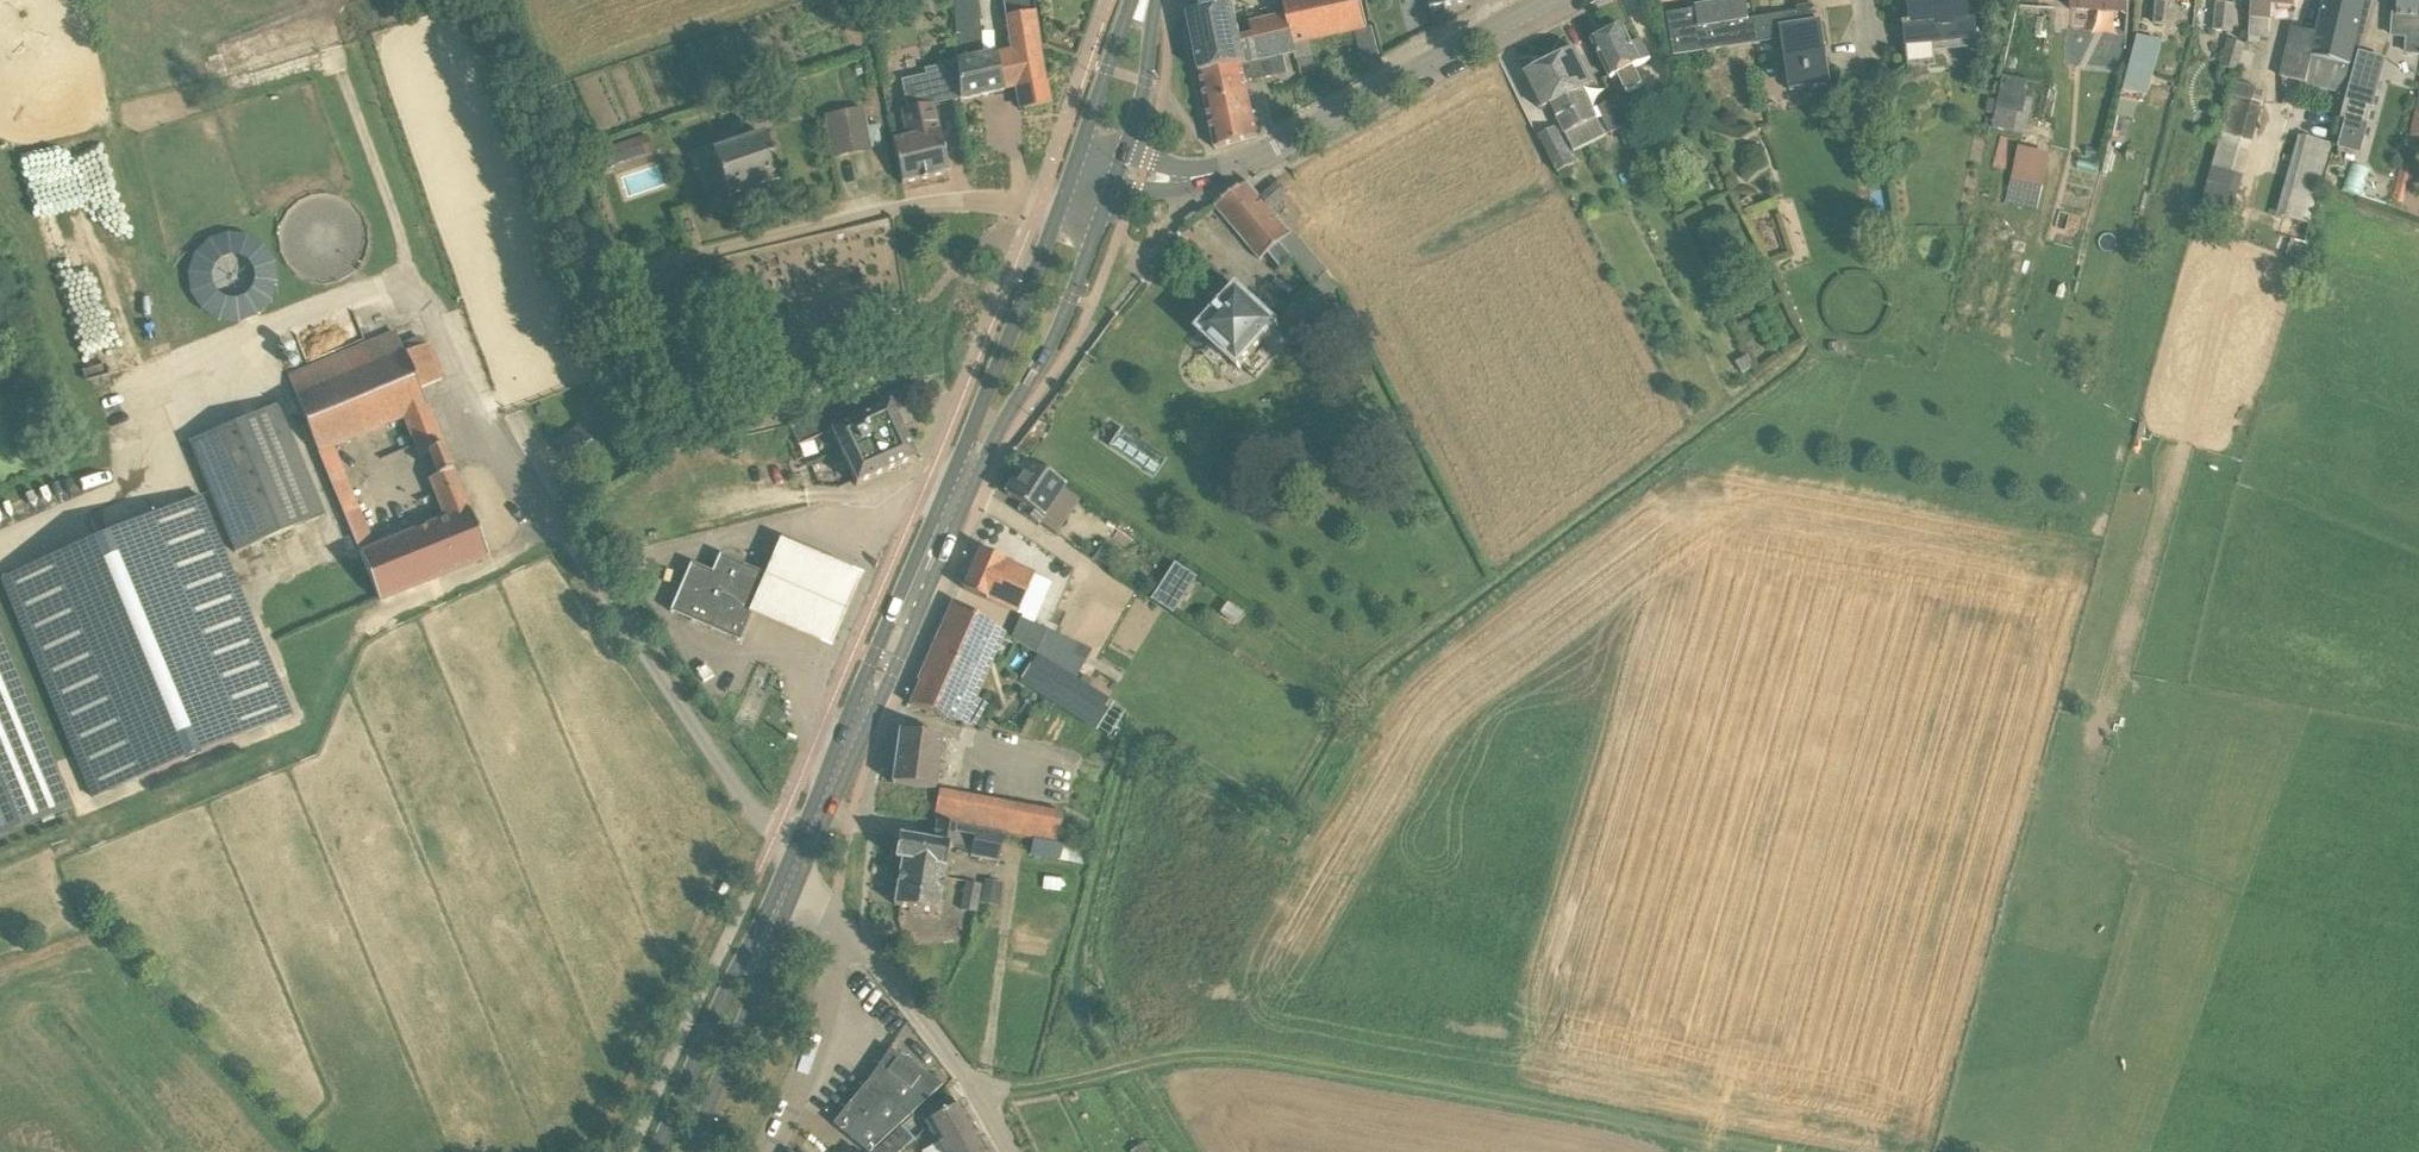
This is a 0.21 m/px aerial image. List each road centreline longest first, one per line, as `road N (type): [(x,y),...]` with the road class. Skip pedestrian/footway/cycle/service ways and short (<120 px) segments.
road 1 (track): [(1765,1151),(1244,1057),(1177,1053),(1090,1078),(979,1093)]
road 2 (unclassified): [(672,267),(896,208),(1066,194)]
road 3 (primary): [(955,499),(795,867)]
road 4 (primary): [(955,499),(1053,347),(1114,194)]
road 5 (primary): [(1066,194),(974,422),(955,499)]
road 6 (primary): [(669,1151),(795,867)]
road 7 (tertiary): [(1286,139),(1557,0)]
road 8 (unclassified): [(1011,1151),(979,1093),(835,925)]
road 9 (residential): [(768,1151),(821,1031),(835,925)]
road 10 (tertiary): [(1114,194),(1212,182),(1242,171),(1286,139)]
road 11 (tertiary): [(1286,139),(1191,168),(1128,154)]
road 12 (primary): [(1128,154),(1158,0)]
road 13 (primary): [(1135,0),(1085,142)]

